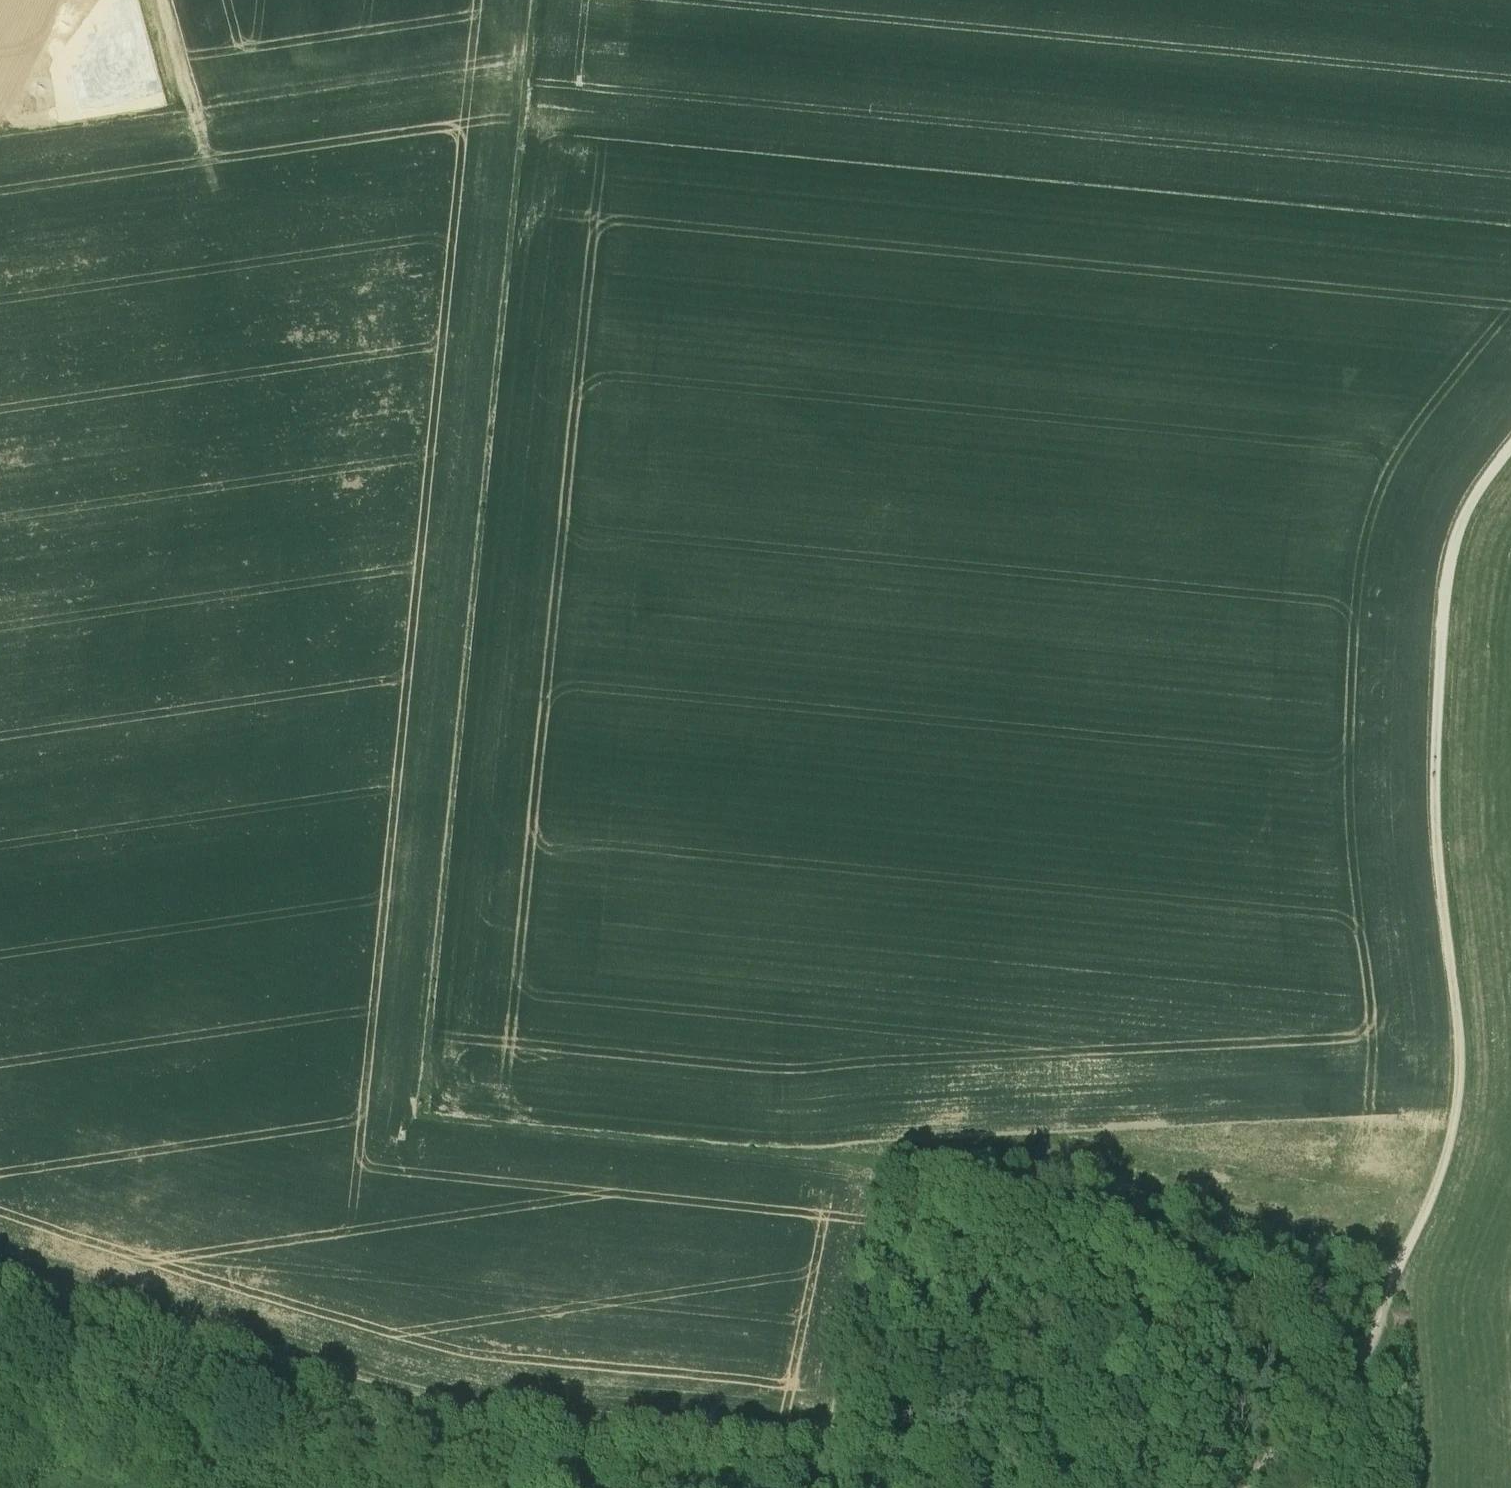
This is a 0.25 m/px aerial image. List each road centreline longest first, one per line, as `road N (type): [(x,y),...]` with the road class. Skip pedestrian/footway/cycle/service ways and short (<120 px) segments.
road 1 (track): [(1510,448),(1459,525),(1444,599),(1434,809),(1460,1060),(1448,1150),(1364,1338),(1243,1487)]
road 2 (track): [(503,0),(191,131),(154,0)]
road 3 (track): [(182,105),(0,135)]

